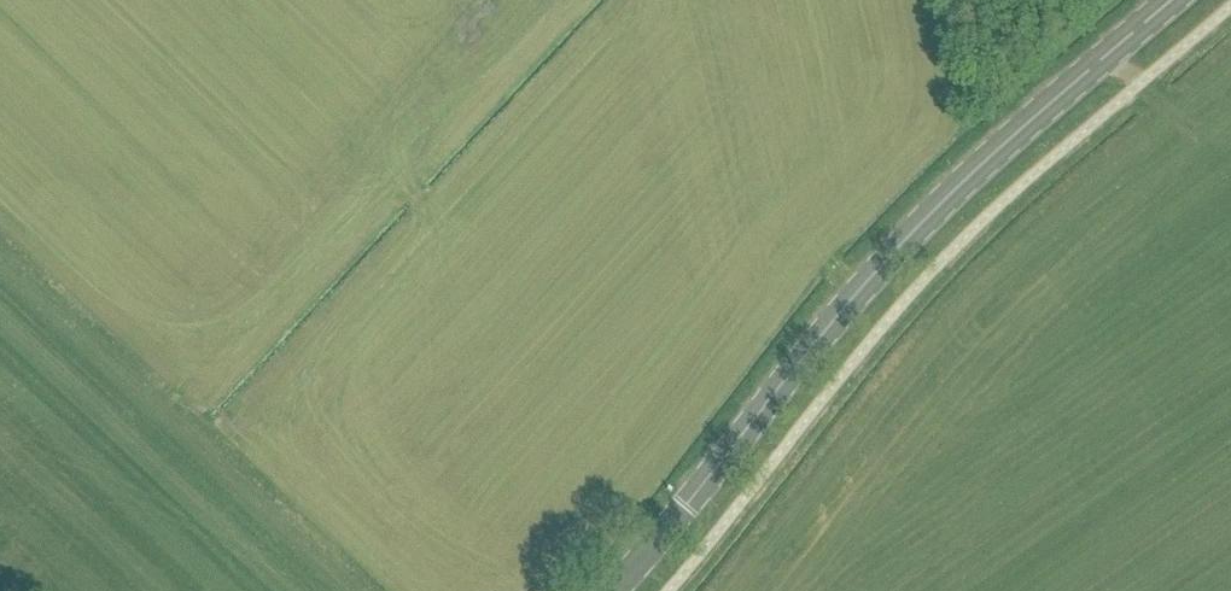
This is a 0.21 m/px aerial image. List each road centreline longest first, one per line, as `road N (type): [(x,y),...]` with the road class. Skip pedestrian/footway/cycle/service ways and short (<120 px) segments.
road 1 (primary): [(616,590),(883,273),(1178,0)]

